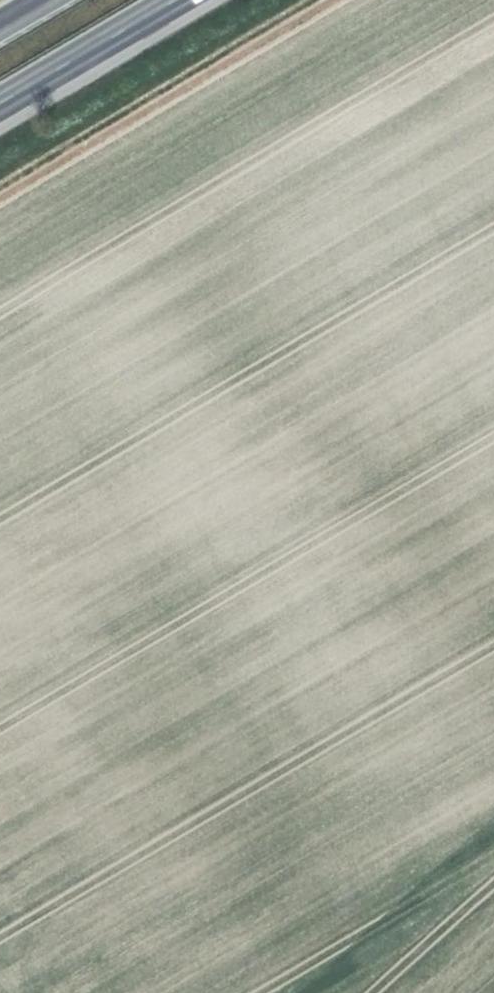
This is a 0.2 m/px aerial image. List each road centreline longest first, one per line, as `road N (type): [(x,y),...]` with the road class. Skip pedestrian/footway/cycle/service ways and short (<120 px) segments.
road 1 (primary): [(0,103),(173,0)]

